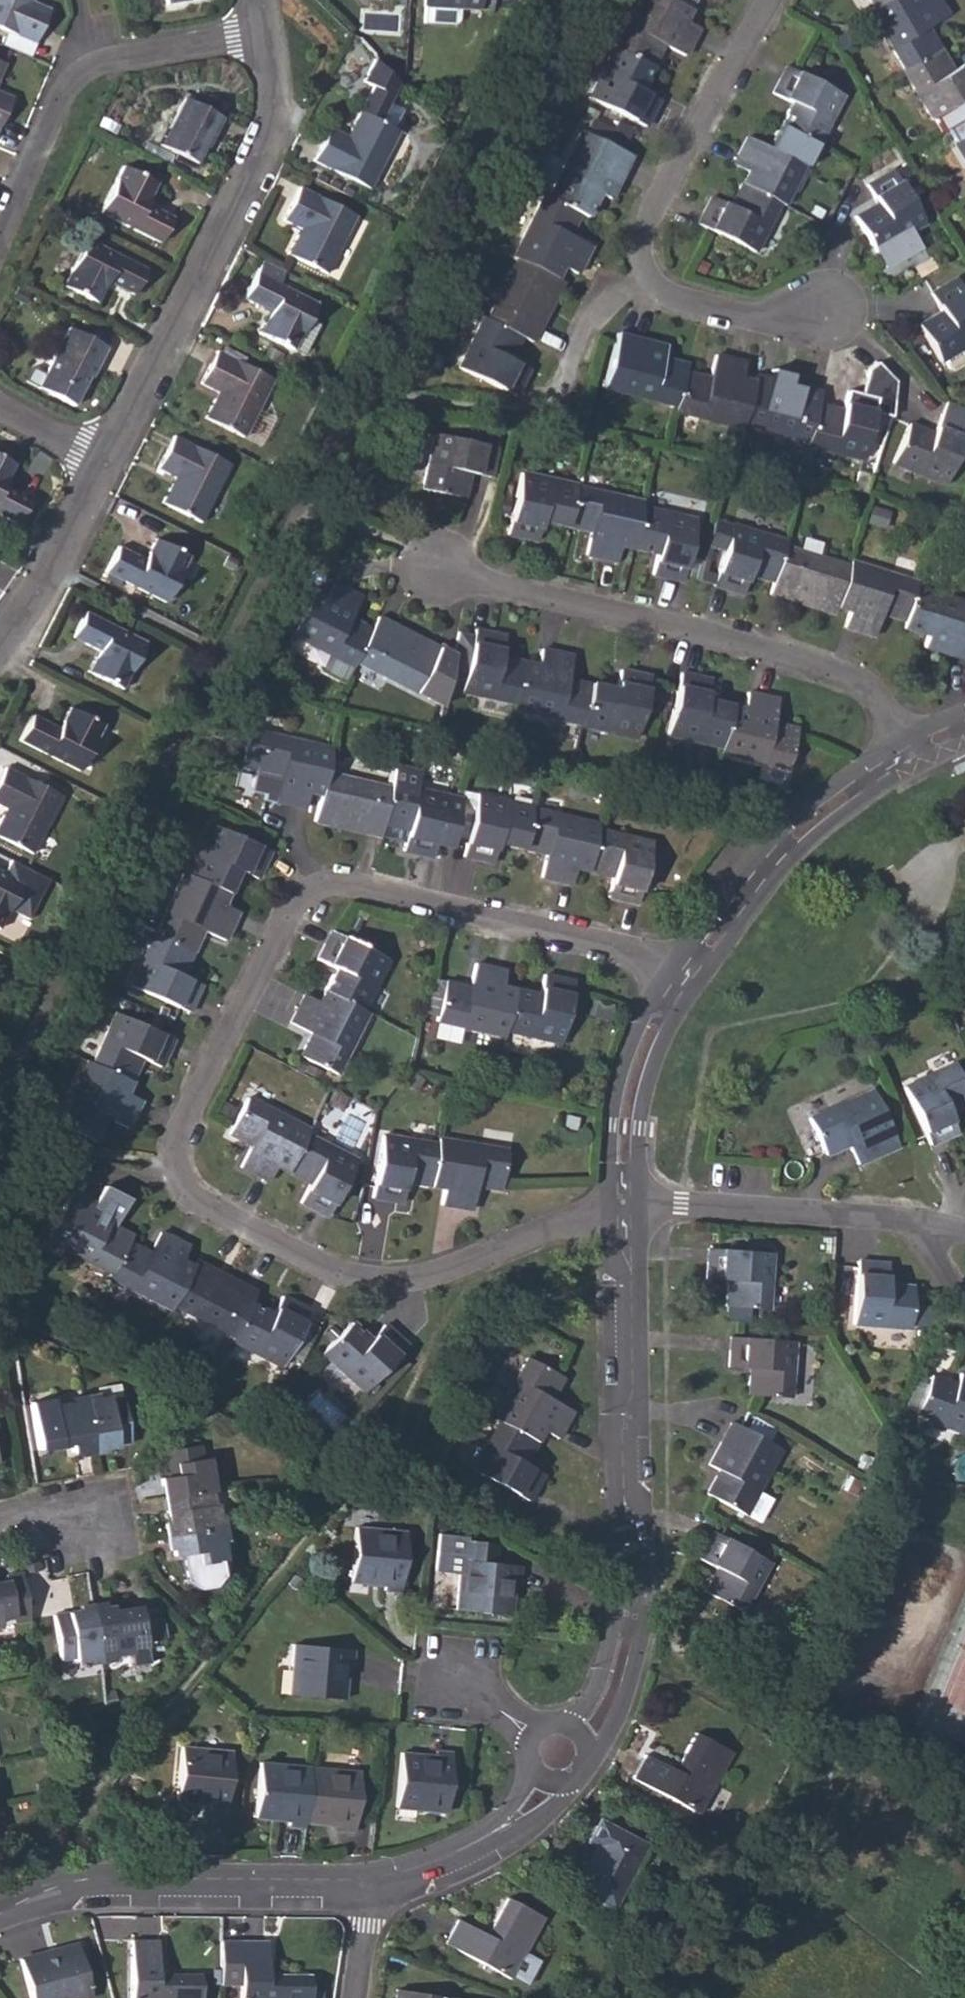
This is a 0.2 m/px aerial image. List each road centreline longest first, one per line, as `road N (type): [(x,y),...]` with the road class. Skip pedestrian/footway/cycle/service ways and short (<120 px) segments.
road 1 (residential): [(684,983),(629,953),(347,887),(315,890),(290,911),(176,1130),(176,1165),(217,1217),(355,1279),(394,1284),(460,1267),(632,1201)]
road 2 (residential): [(903,748),(878,697),(850,680),(747,646),(426,564)]
road 3 (residential): [(771,0),(641,244),(645,279),(668,299),(763,324),(829,312)]
road 4 (residential): [(264,34),(273,113),(258,158),(108,461)]
road 5 (residential): [(0,242),(67,87),(97,66),(264,34)]
road 6 (residential): [(0,1909),(112,1879),(371,1882)]
road 7 (residential): [(684,983),(766,870),(903,748)]
road 8 (residential): [(632,1201),(925,1226)]
road 9 (residential): [(591,1751),(615,1721),(643,1610),(641,1507),(624,1484)]
road 10 (residential): [(624,1484),(632,1201)]
road 11 (residential): [(624,1484),(605,1659),(597,1689),(570,1722)]
road 12 (residential): [(632,1201),(635,1099),(661,1021),(684,983)]
road 13 (residential): [(108,461),(0,645)]

